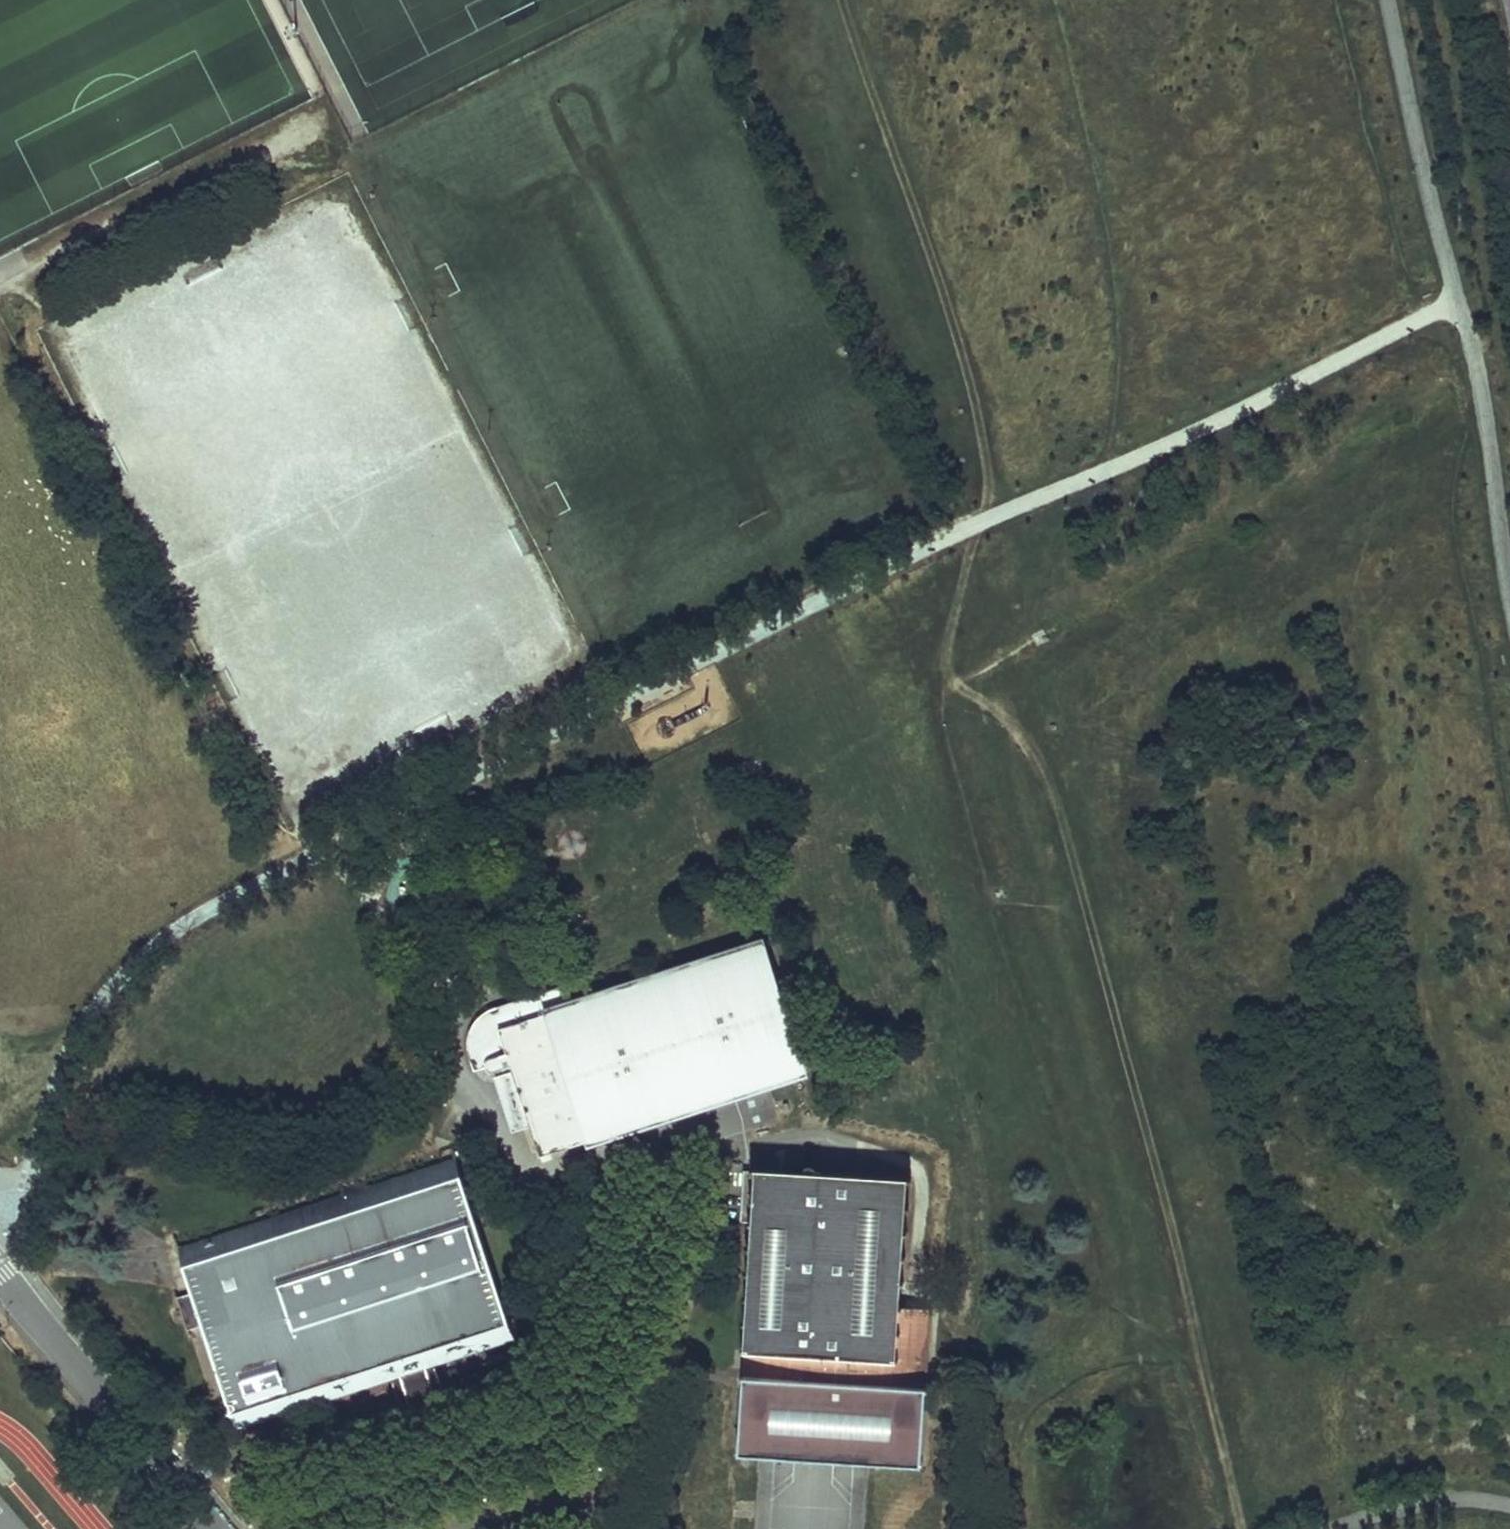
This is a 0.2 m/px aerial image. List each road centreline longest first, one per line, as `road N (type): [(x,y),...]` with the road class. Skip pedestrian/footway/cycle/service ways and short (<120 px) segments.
road 1 (residential): [(214,1528),(0,1273)]

